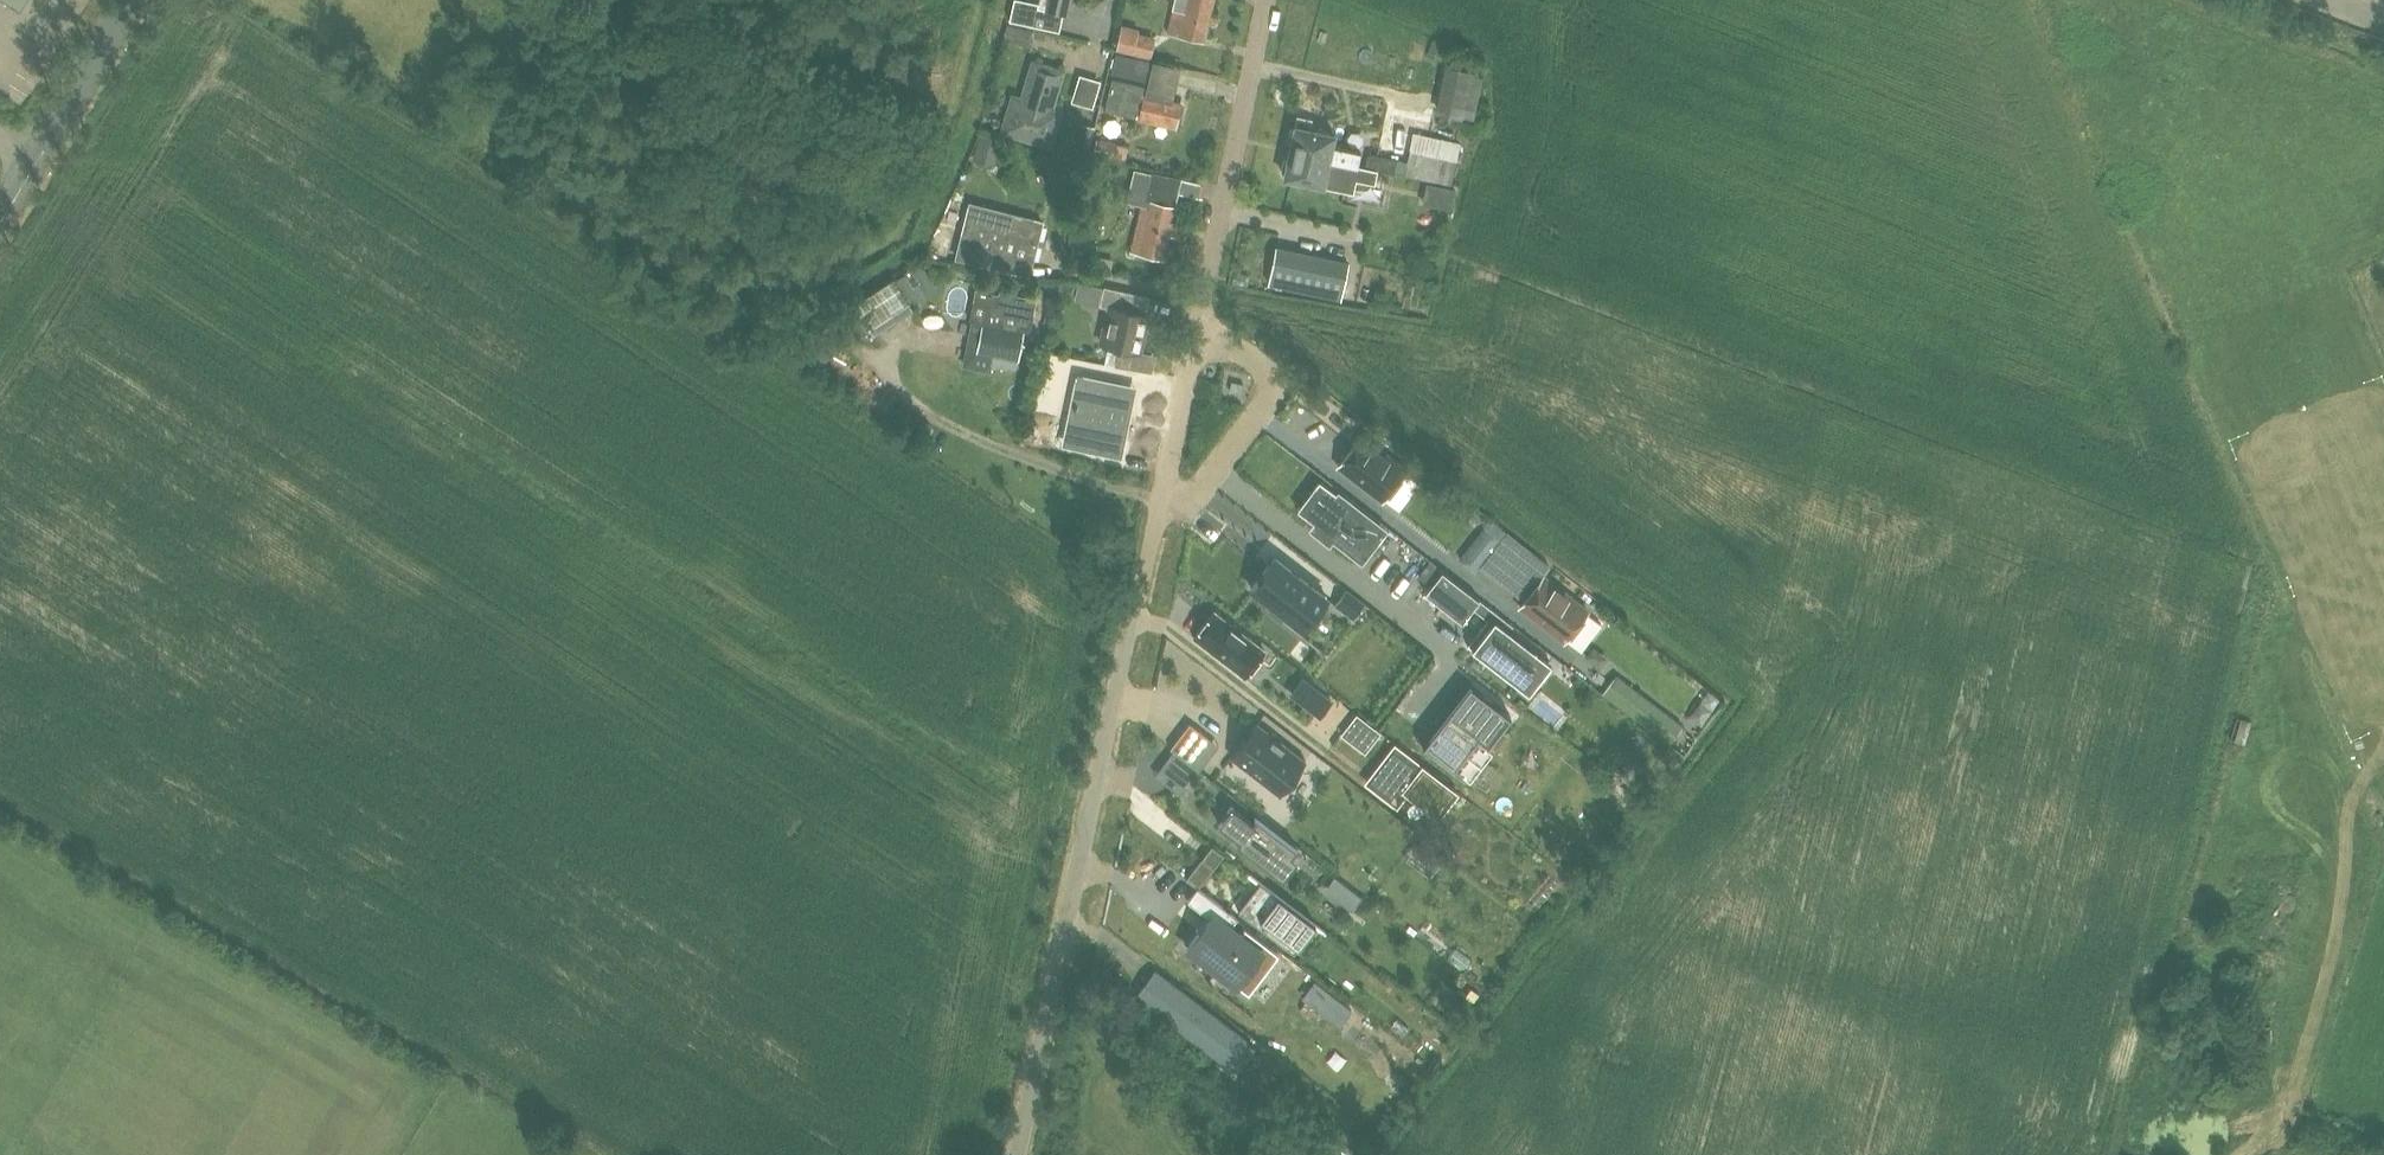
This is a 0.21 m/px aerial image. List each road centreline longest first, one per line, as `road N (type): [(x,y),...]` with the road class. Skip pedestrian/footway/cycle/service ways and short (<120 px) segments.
road 1 (unclassified): [(1014,1154),(1255,0)]

